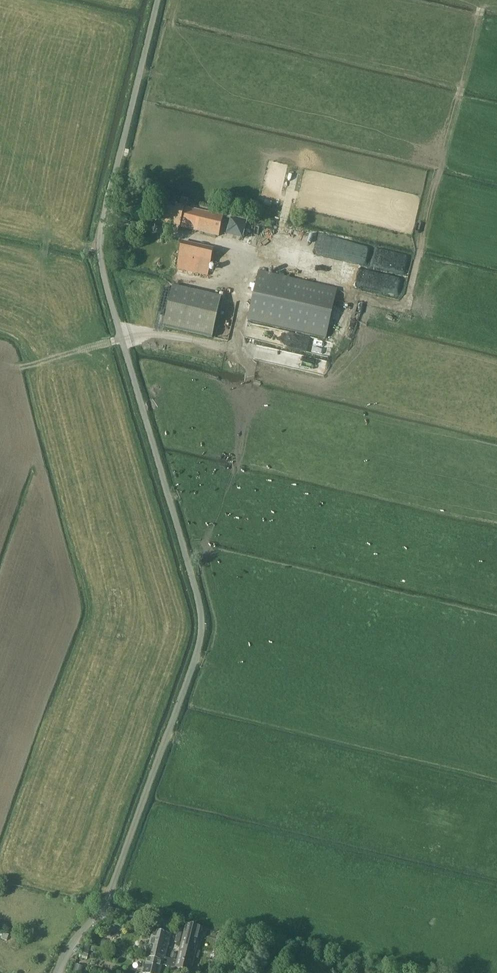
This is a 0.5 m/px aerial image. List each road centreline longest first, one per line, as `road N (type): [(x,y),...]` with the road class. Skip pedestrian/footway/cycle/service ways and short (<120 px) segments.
road 1 (unclassified): [(59,972),(112,890),(201,630),(102,263),(101,231),(156,0)]
road 2 (track): [(0,363),(17,367),(123,338)]

